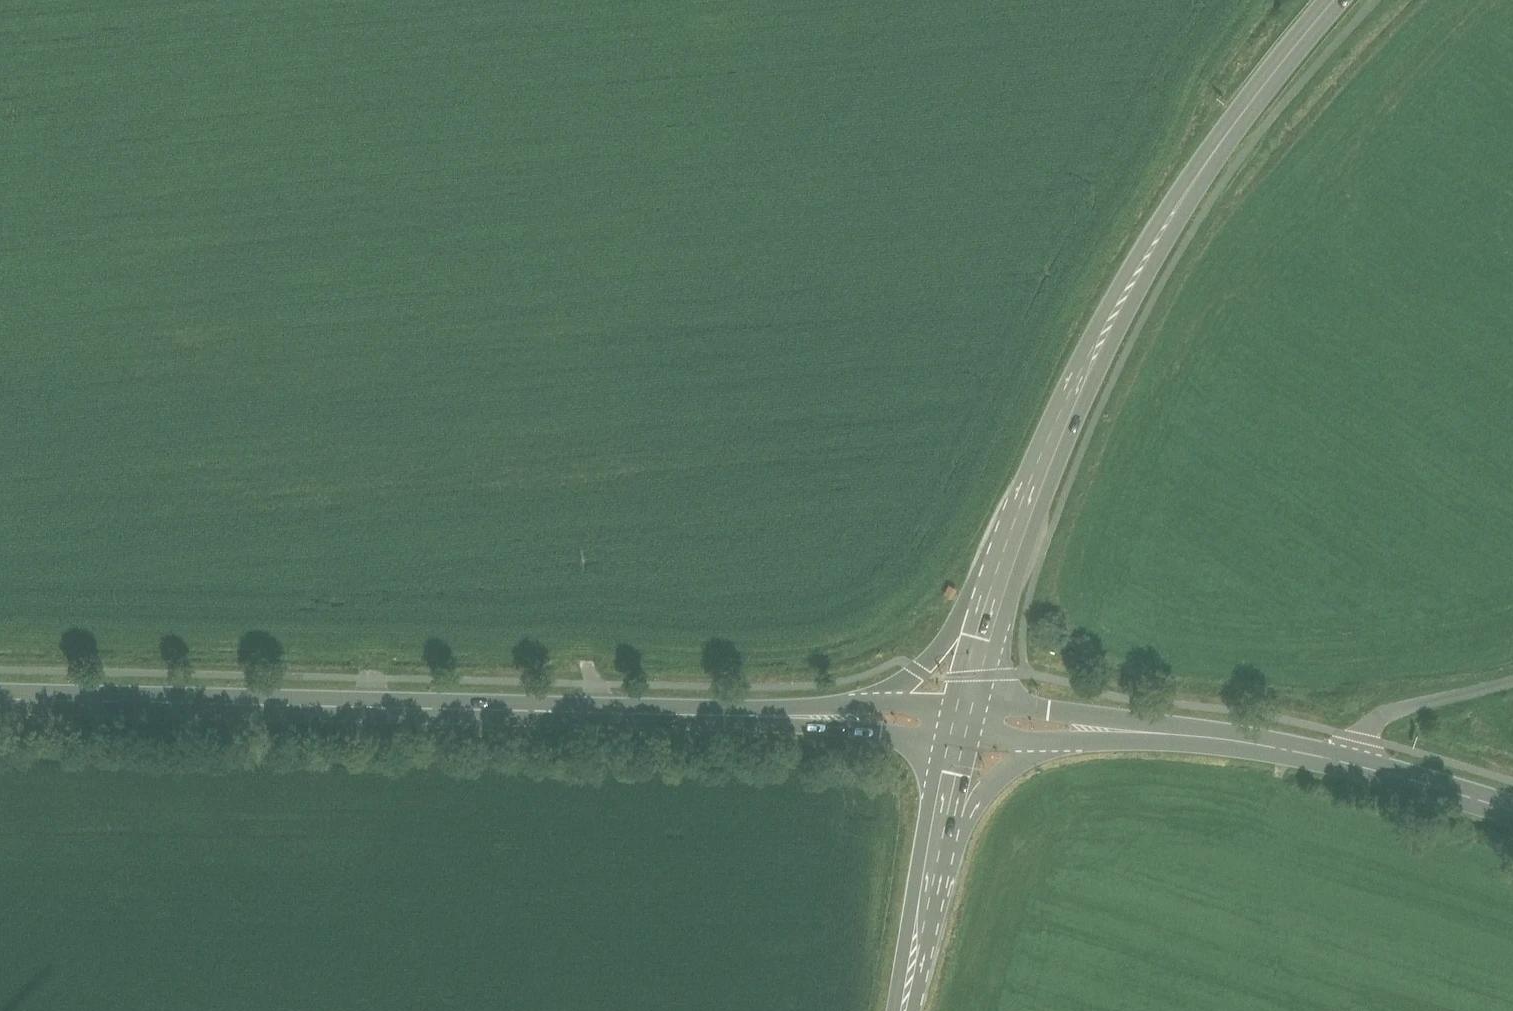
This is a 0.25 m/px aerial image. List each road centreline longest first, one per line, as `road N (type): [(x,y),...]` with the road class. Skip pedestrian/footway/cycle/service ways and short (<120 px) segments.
road 1 (secondary): [(775,716),(0,698)]
road 2 (tertiary): [(979,703),(1081,413),(1220,143)]
road 3 (tertiary): [(1220,143),(1180,185),(1126,270),(996,552)]
road 4 (secondary): [(943,732),(893,1010)]
road 5 (secondary): [(932,917),(949,894),(971,817),(995,785),(1024,762),(1081,738)]
road 6 (secondary): [(996,552),(918,669),(897,686),(826,704)]
road 7 (secondary): [(1171,734),(1116,718),(979,703)]
road 8 (unclassified): [(1349,762),(1358,736),(1396,708),(1512,683)]
road 9 (secondary): [(932,917),(972,734)]
road 10 (tertiary): [(1335,0),(1220,143)]
road 11 (secondary): [(1349,762),(1171,734)]
road 12 (secondary): [(1512,808),(1349,762)]
road 13 (secondary): [(775,716),(943,732)]
road 14 (tertiary): [(996,552),(949,703)]
road 15 (secondary): [(949,703),(826,704)]

